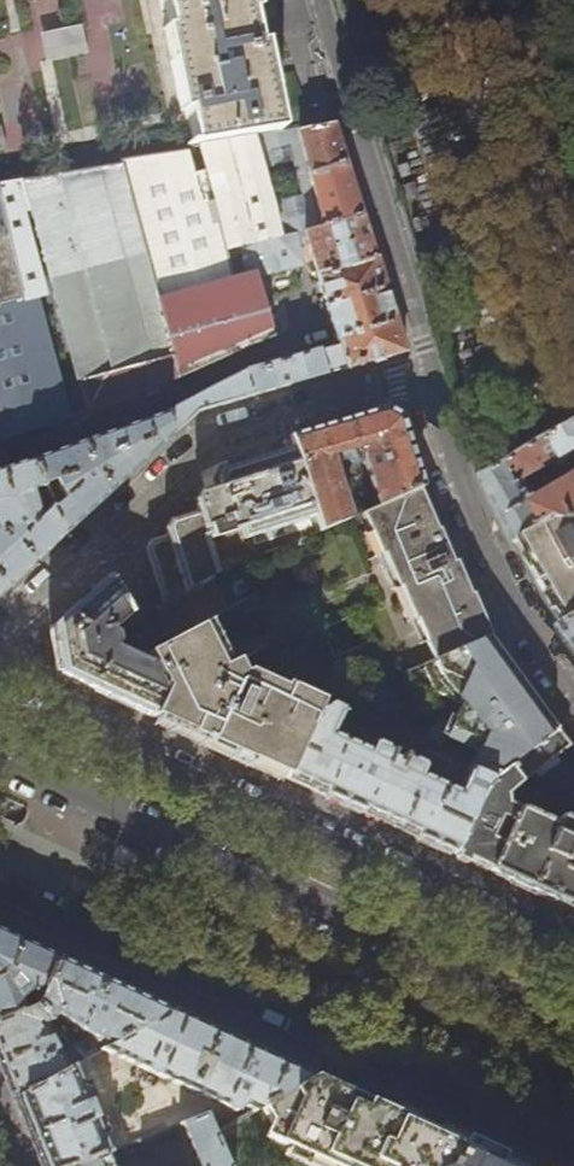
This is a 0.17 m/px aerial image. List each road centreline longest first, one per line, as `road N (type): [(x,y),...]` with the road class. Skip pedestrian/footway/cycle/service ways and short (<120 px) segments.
road 1 (primary): [(573,1028),(0,759)]
road 2 (primary): [(0,900),(573,1153)]
road 3 (residential): [(431,372),(201,441),(0,634)]
road 4 (residential): [(431,372),(317,0)]
road 5 (residential): [(573,698),(546,660),(463,479),(431,372)]

